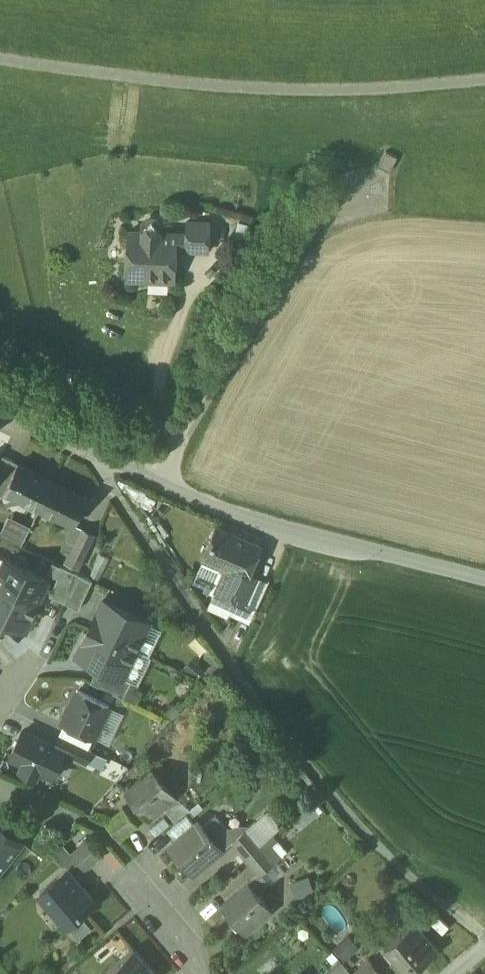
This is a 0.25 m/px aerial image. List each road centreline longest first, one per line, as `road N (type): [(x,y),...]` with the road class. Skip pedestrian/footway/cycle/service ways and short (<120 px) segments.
road 1 (unclassified): [(484,934),(384,844),(247,685),(93,451)]
road 2 (unclassified): [(93,451),(341,540),(484,580)]

